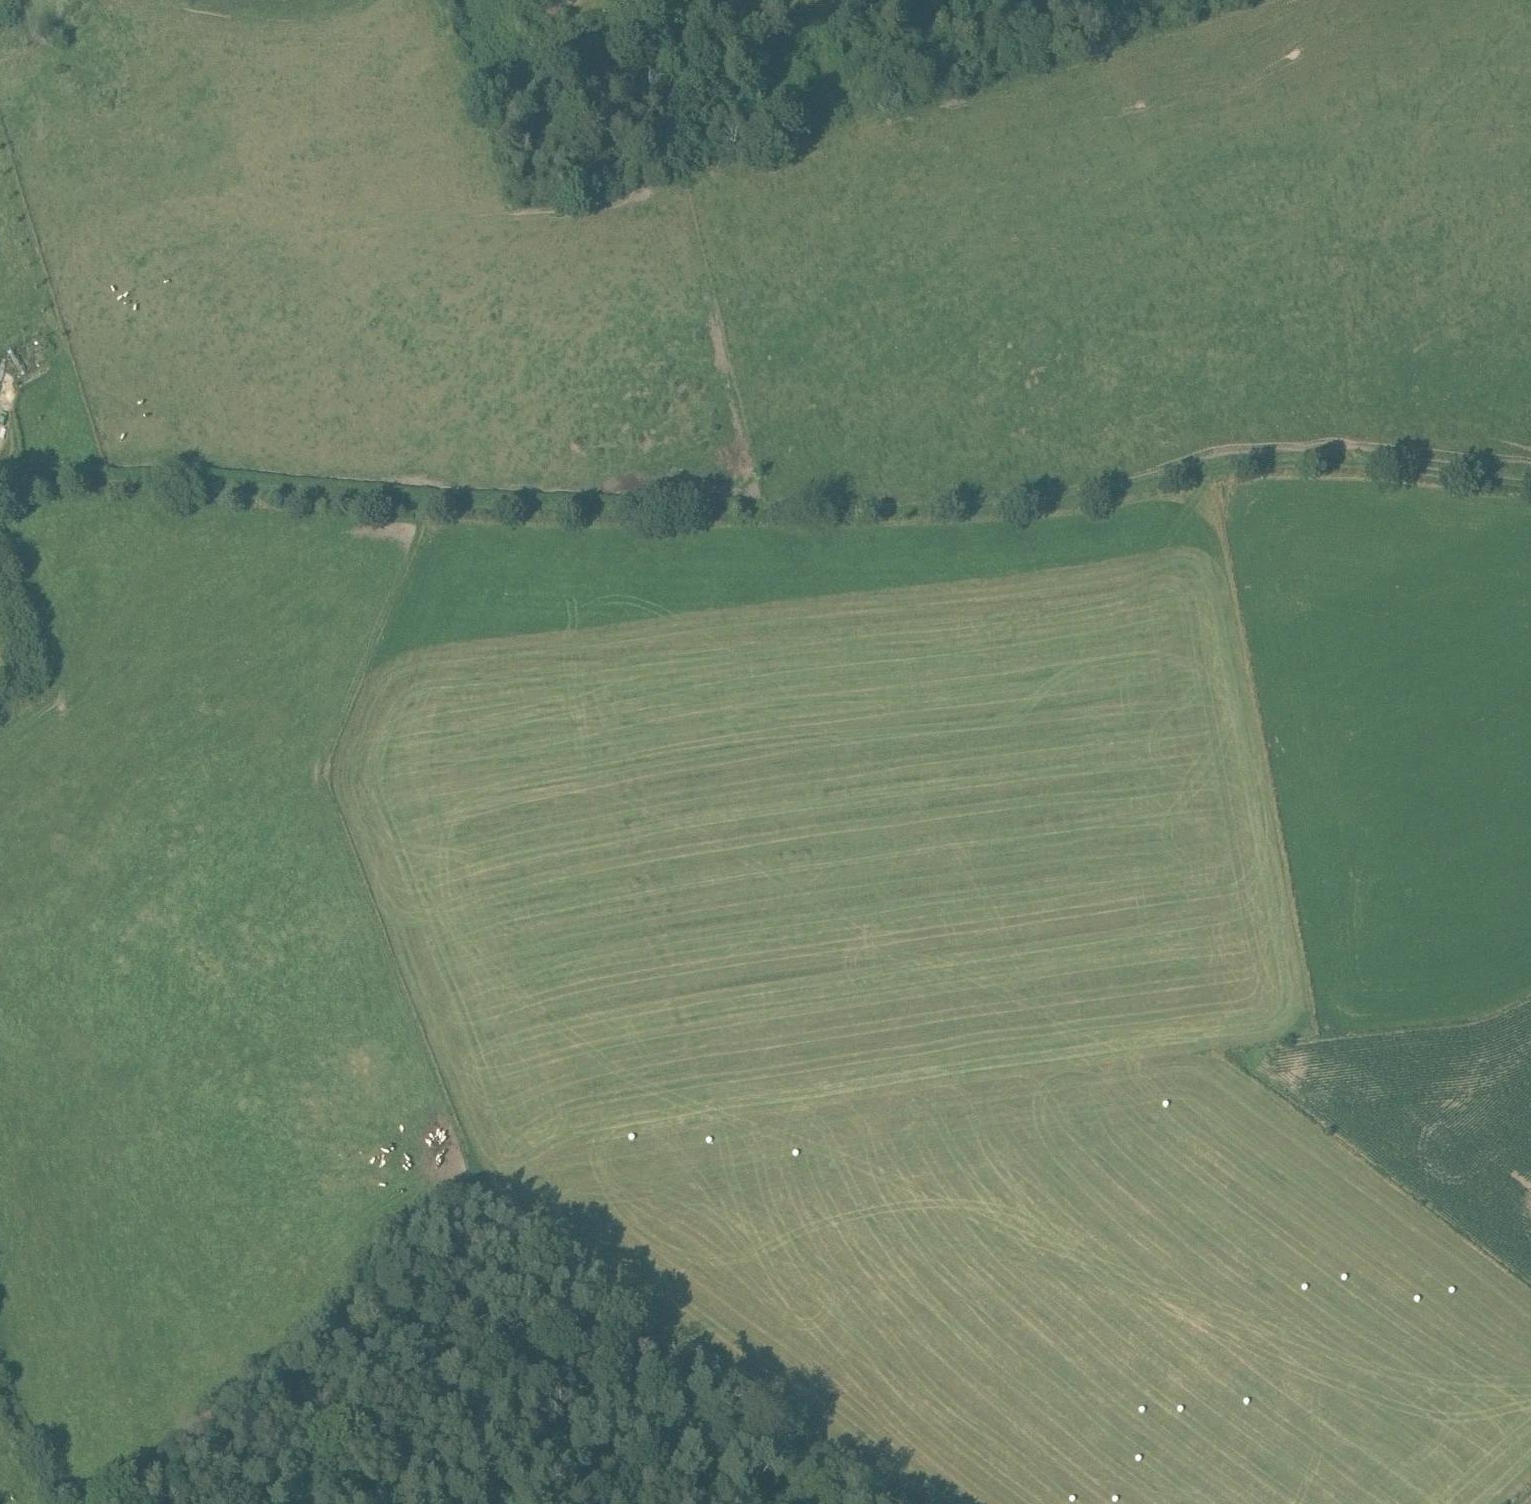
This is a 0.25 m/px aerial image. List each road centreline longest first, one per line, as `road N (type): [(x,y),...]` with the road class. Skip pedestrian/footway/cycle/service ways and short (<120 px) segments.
road 1 (track): [(0,489),(140,476),(400,518),(634,521),(1046,499),(1205,458),(1362,467),(1497,494),(1530,491)]
road 2 (track): [(1530,1297),(1222,1055)]

